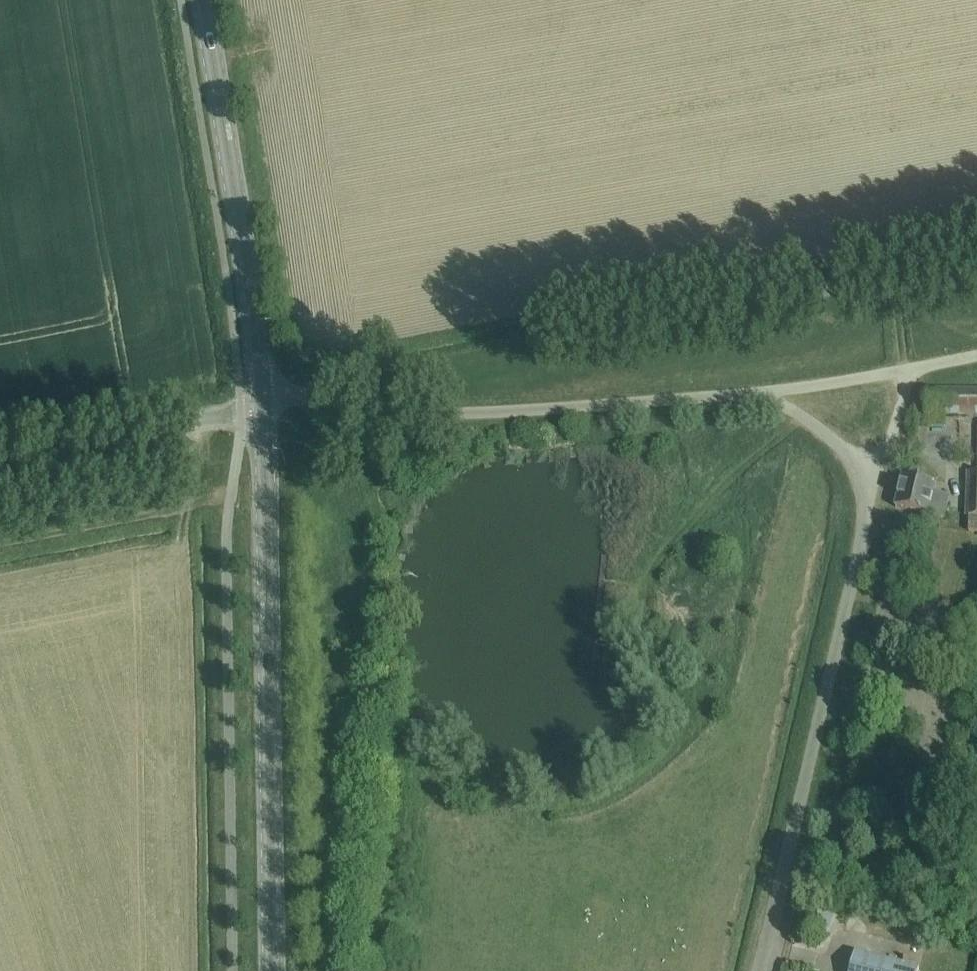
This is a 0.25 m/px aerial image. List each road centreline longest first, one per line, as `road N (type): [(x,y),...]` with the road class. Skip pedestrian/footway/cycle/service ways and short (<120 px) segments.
road 1 (tertiary): [(274,970),(266,396)]
road 2 (unclassified): [(266,396),(453,414),(762,392)]
road 3 (unclassified): [(763,970),(868,519)]
road 4 (tertiary): [(266,396),(200,0)]
road 5 (track): [(241,408),(194,446),(183,489),(162,508),(0,540)]
road 6 (unclassified): [(0,456),(182,421),(266,396)]
road 7 (unclassified): [(762,392),(846,453),(861,479),(868,519)]
road 8 (unclassified): [(868,519),(913,369)]
road 9 (unclassified): [(762,392),(913,369)]

